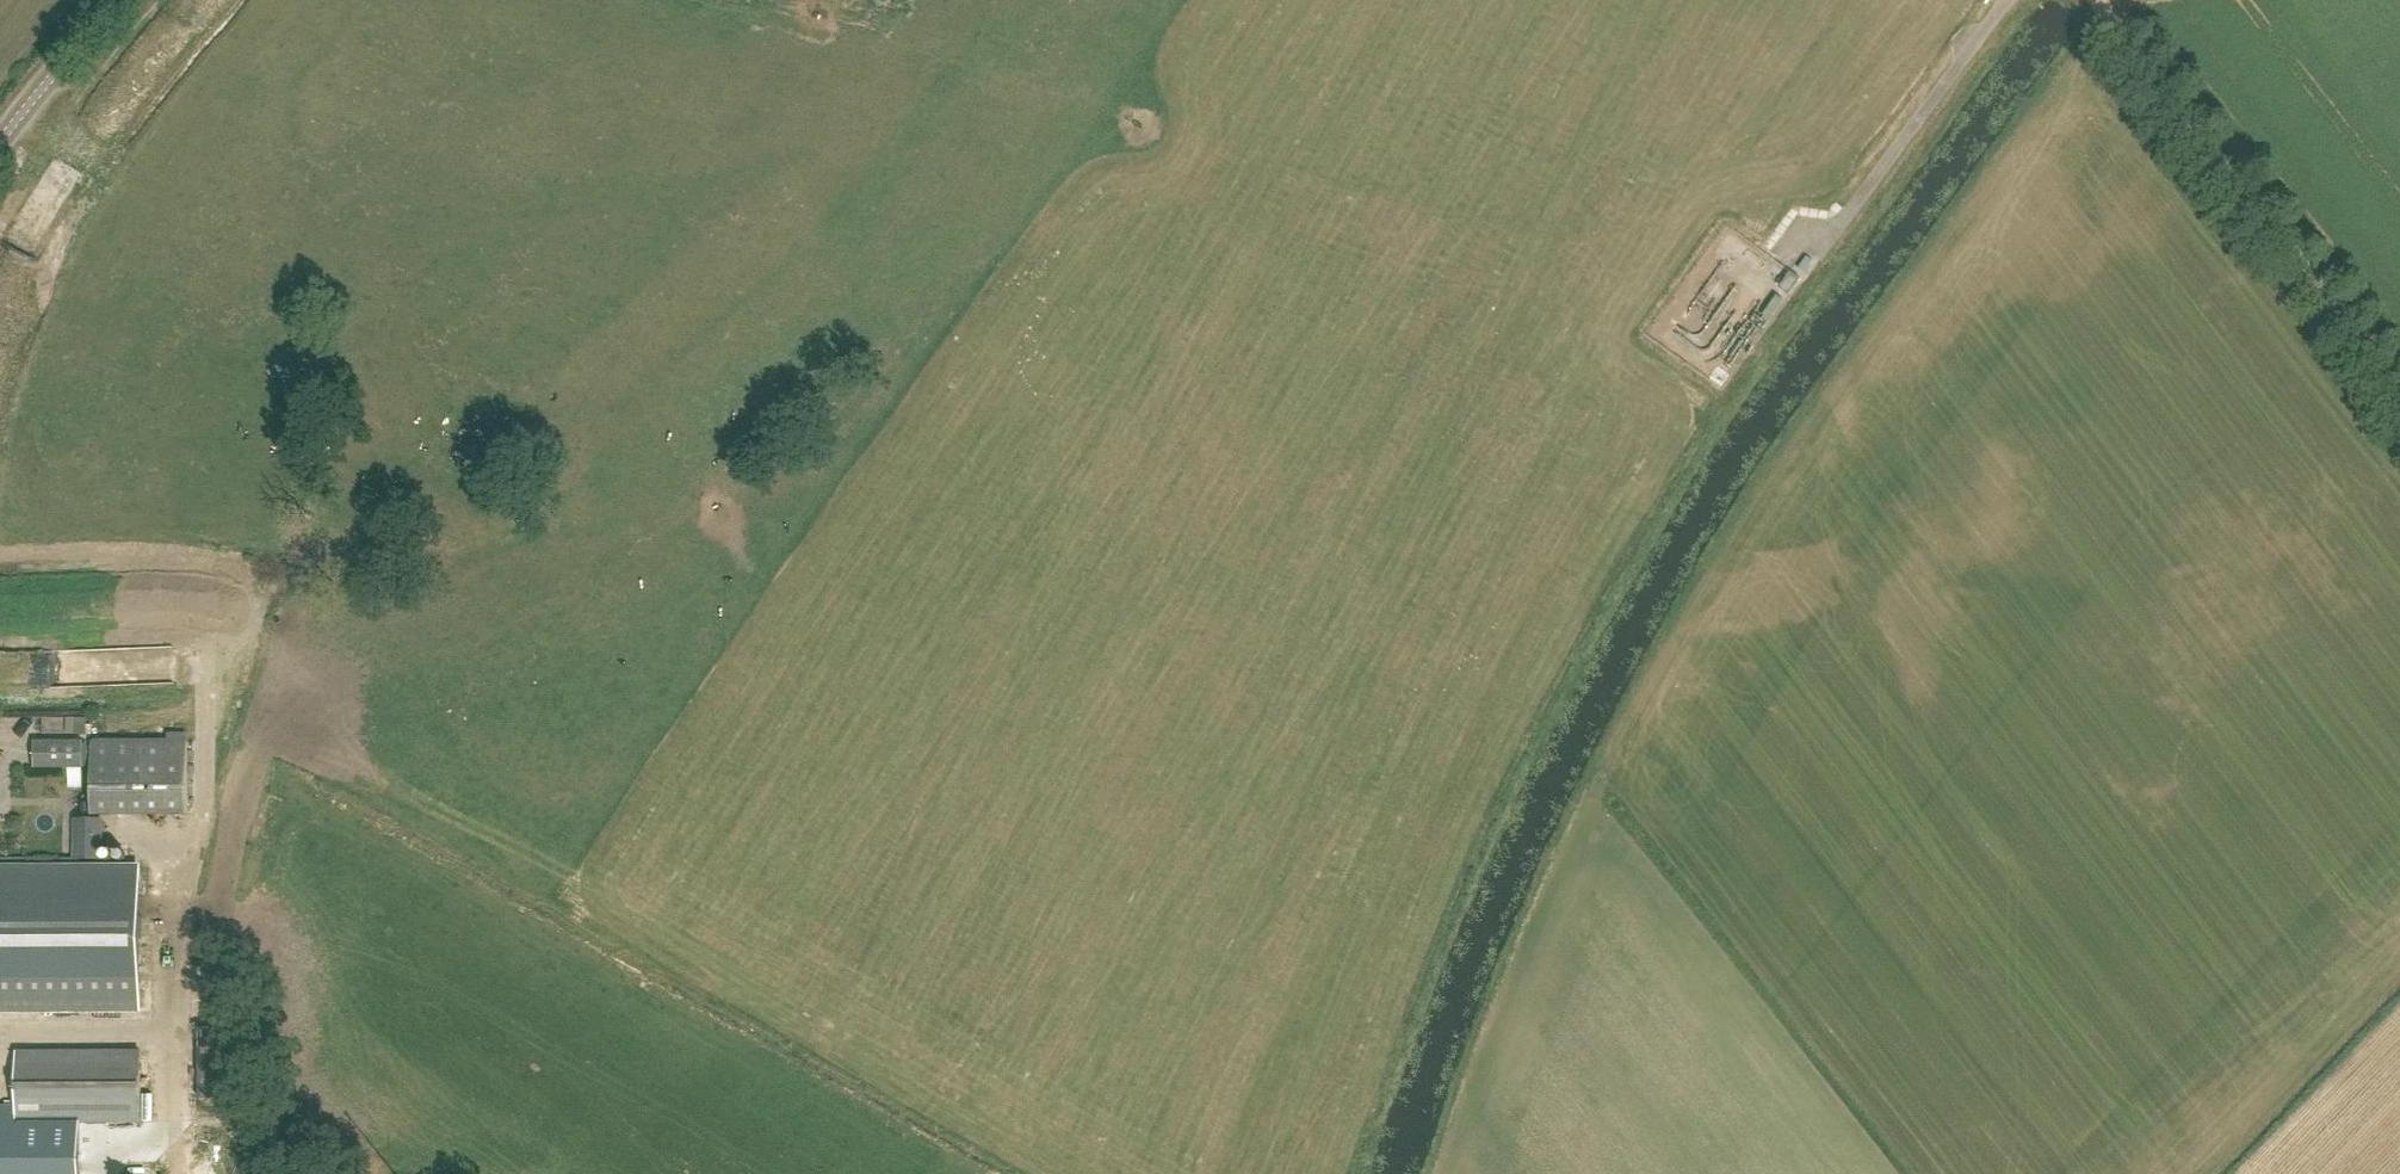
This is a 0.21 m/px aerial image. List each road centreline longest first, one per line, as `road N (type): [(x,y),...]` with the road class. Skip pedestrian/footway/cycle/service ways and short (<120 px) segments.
road 1 (unclassified): [(2399,385),(2097,0)]
road 2 (unclassified): [(0,160),(119,0)]

